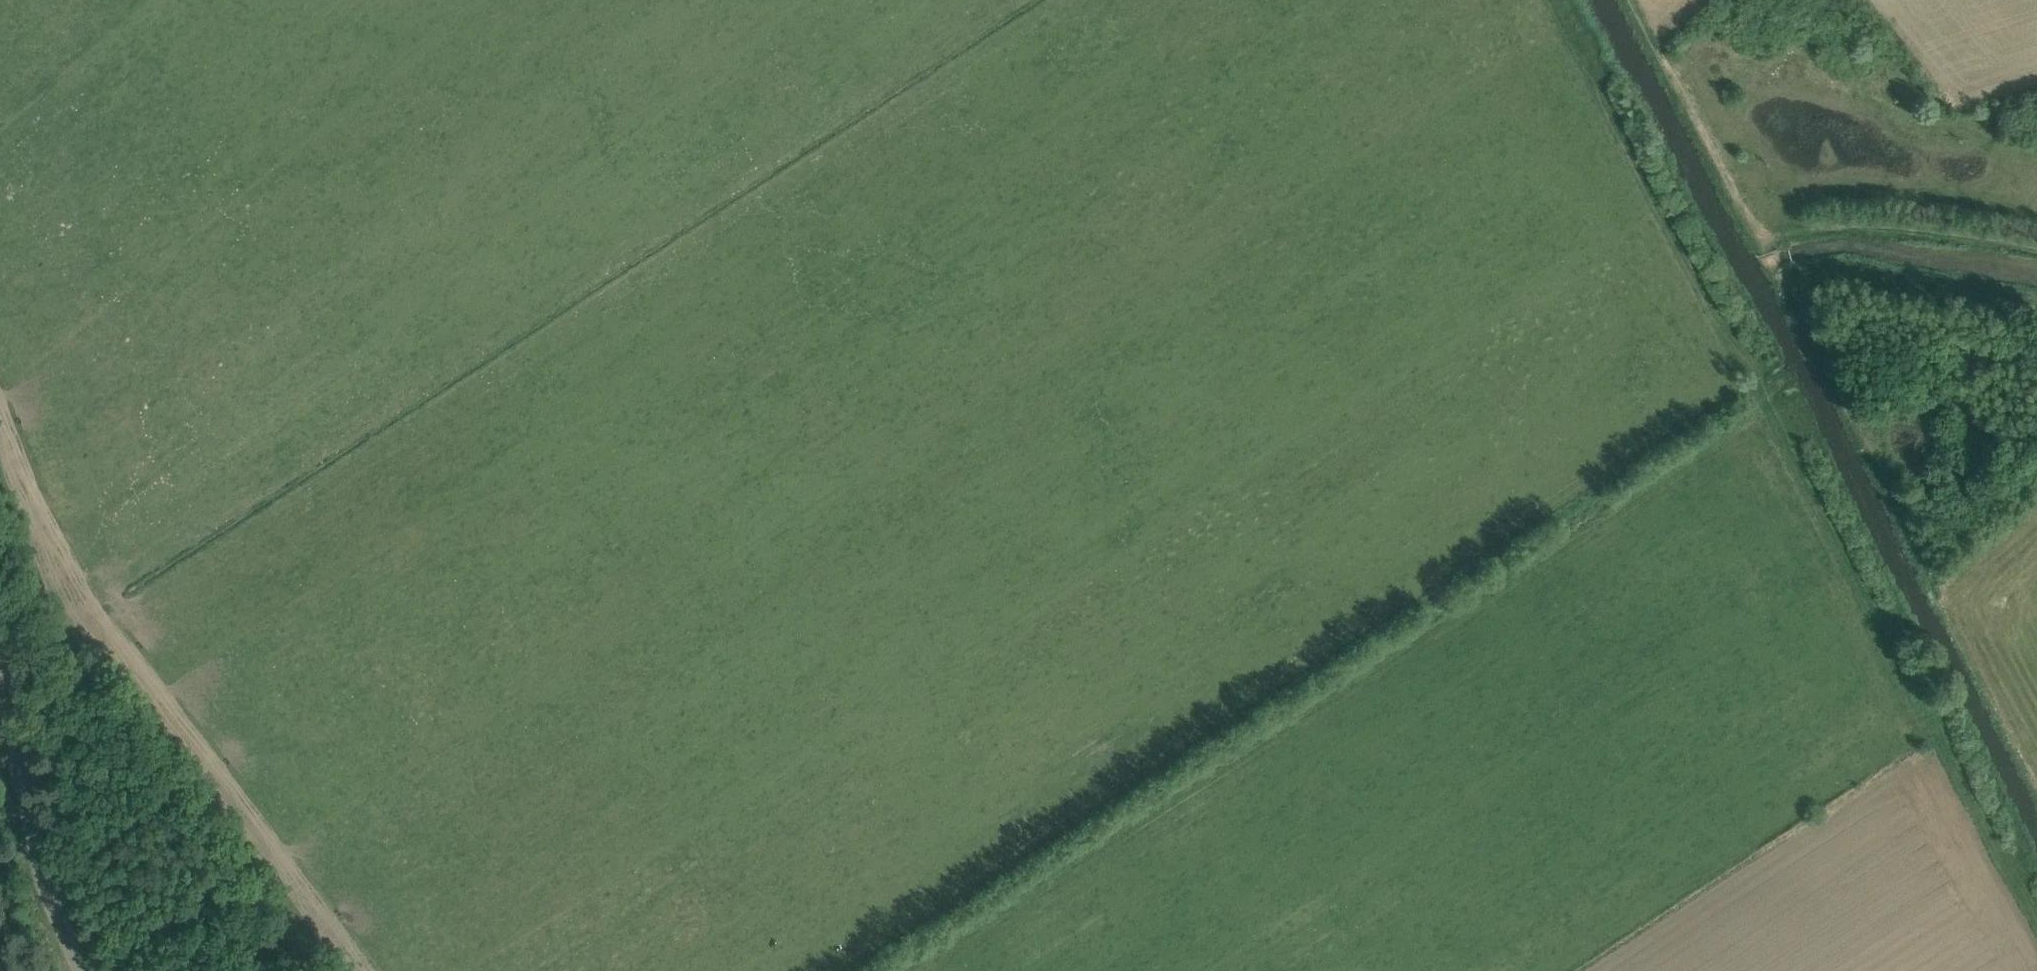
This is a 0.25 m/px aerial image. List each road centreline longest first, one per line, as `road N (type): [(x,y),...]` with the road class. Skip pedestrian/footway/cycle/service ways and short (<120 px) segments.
road 1 (track): [(2036,253),(1832,233),(1770,248),(1634,0)]
road 2 (unclassified): [(80,970),(38,872),(0,683)]

